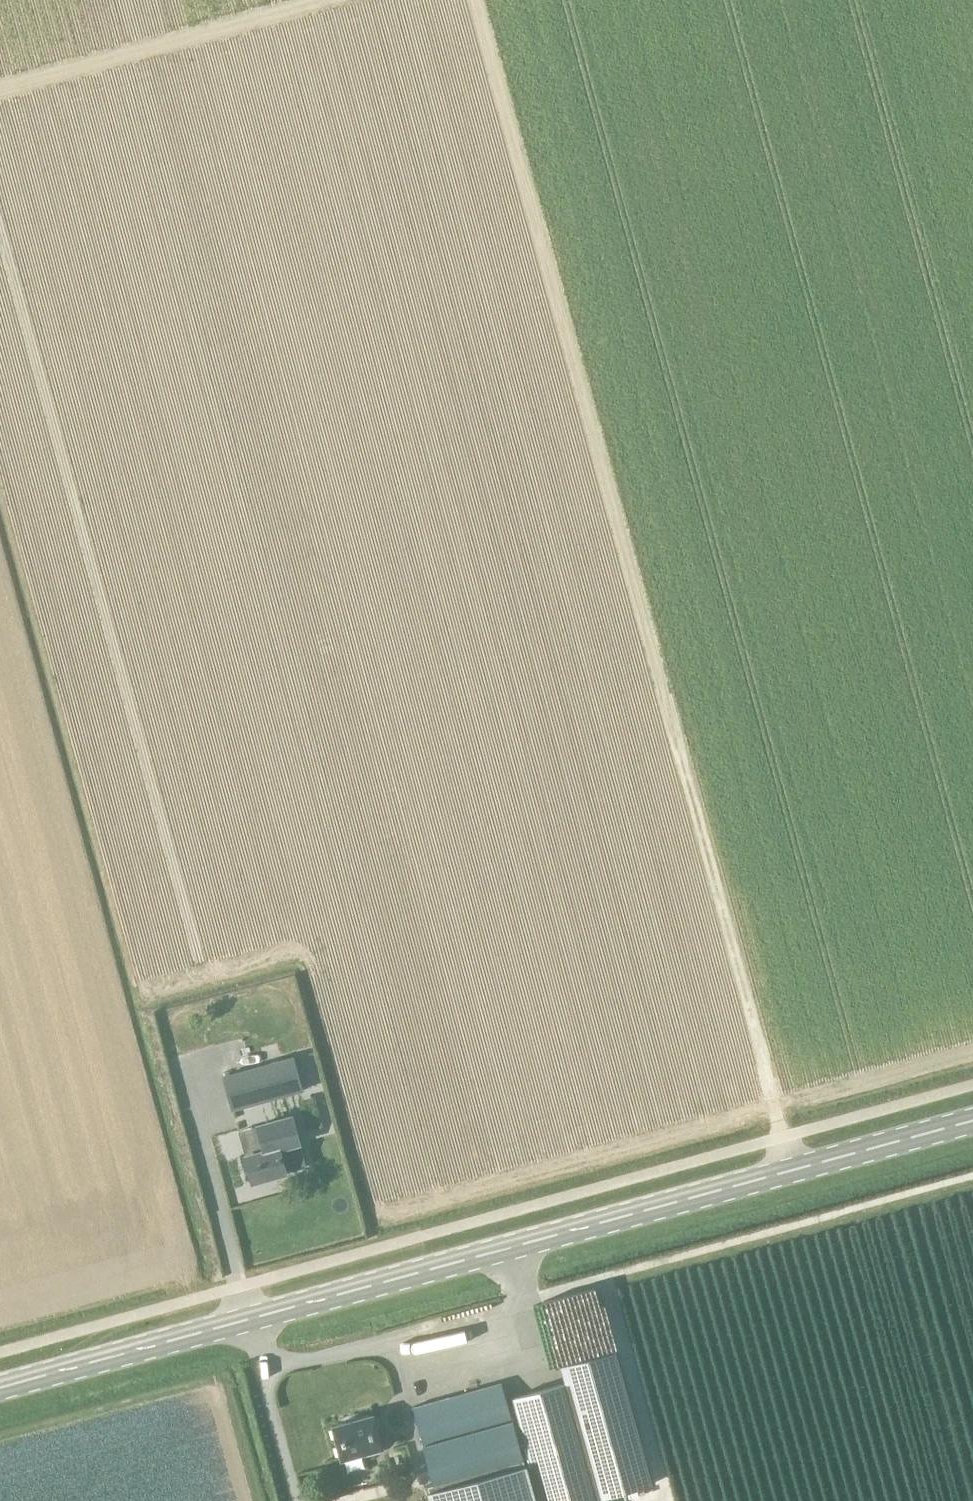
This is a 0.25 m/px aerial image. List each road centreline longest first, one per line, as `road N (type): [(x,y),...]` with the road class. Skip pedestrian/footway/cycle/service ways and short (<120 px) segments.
road 1 (primary): [(0,1388),(972,1120)]

